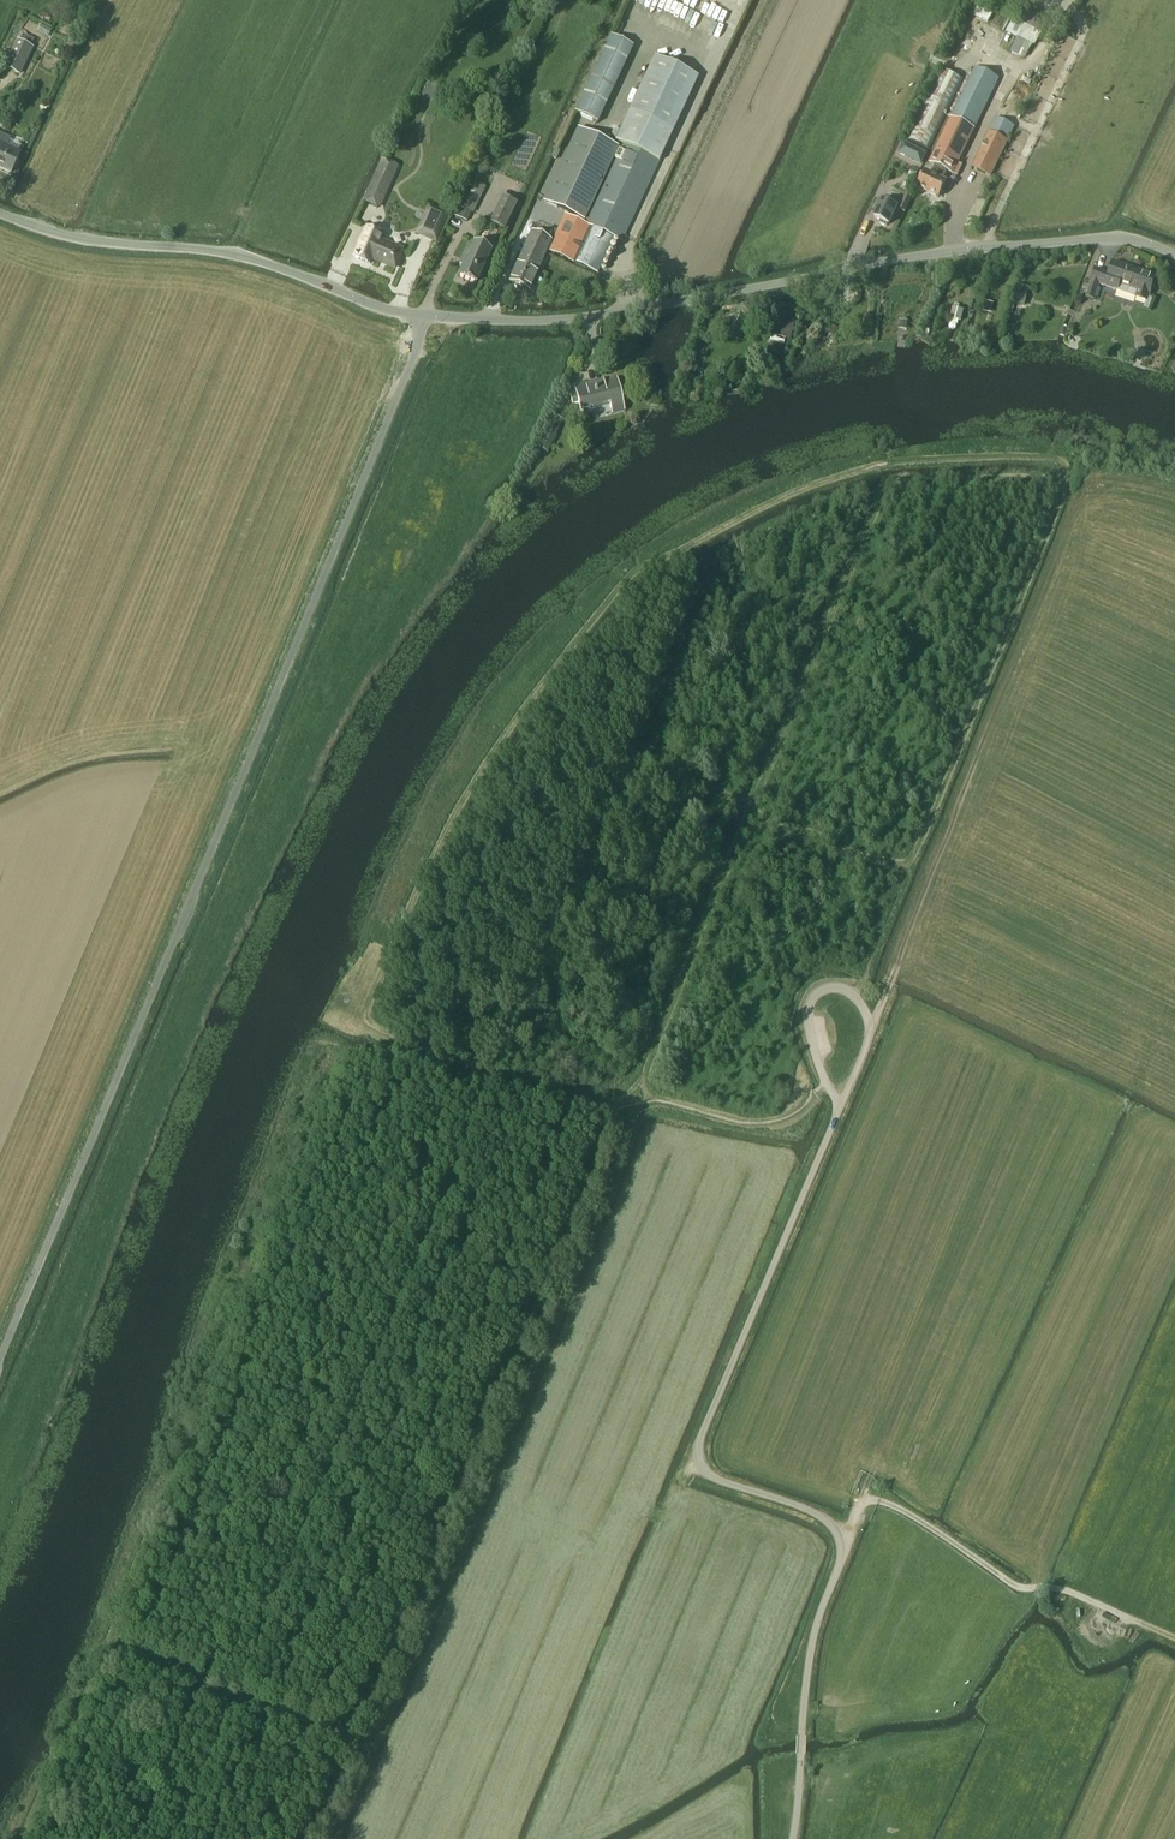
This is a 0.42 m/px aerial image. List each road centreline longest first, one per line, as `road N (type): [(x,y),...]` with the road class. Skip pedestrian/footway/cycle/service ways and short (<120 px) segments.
road 1 (track): [(103,1640),(335,1055),(470,1082),(475,1063),(383,1034),(368,1025),(363,1007),(431,867),(546,672),(638,570),(819,483),(915,458),(988,454),(1061,459),(1062,480)]
road 2 (track): [(1062,480),(916,481),(888,490),(872,515),(645,1071),(614,1108),(617,1150),(365,1746)]
road 3 (unclassified): [(0,212),(97,242),(234,255),(381,309),(512,320),(593,316),(962,252),(1129,240),(1174,254)]
road 4 (track): [(183,1838),(483,1101),(470,1082),(572,1108),(603,1111),(656,1100),(772,1126),(827,1087)]
road 5 (track): [(1174,1640),(1050,1587),(1020,1590),(879,1501),(863,1501),(842,1537),(816,1513),(713,1478),(699,1461),(702,1432),(840,1104),(810,1039),(807,1017),(816,994),(837,987),(859,1001),(869,1030),(862,1057)]
road 6 (track): [(415,315),(413,351),(380,440),(0,1361)]
road 7 (track): [(475,1063),(516,1007),(624,745),(682,589),(672,576),(638,600),(459,877),(430,891),(385,999),(383,1034)]
road 8 (track): [(14,1838),(103,1640),(365,1746),(330,1838)]
road 9 (track): [(858,999),(1062,480)]
road 10 (track): [(910,871),(621,752)]
road 11 (residential): [(791,1838),(810,1650),(842,1537)]
road 12 (track): [(945,833),(881,1015),(869,1030)]

